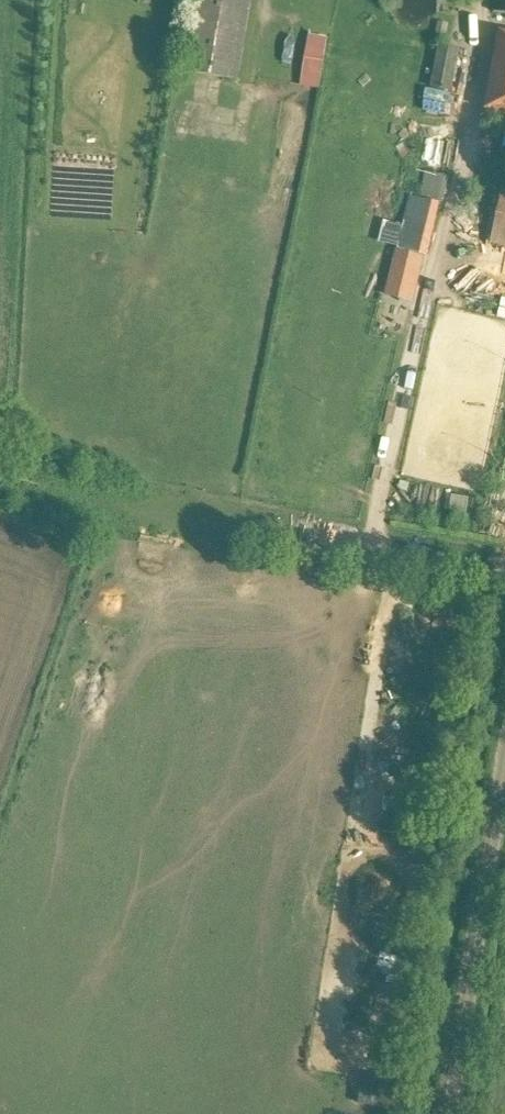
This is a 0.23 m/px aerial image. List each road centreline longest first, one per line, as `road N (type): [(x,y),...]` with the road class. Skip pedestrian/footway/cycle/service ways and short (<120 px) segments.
road 1 (track): [(504,581),(139,513),(0,476)]
road 2 (unclassified): [(452,1113),(504,773)]

